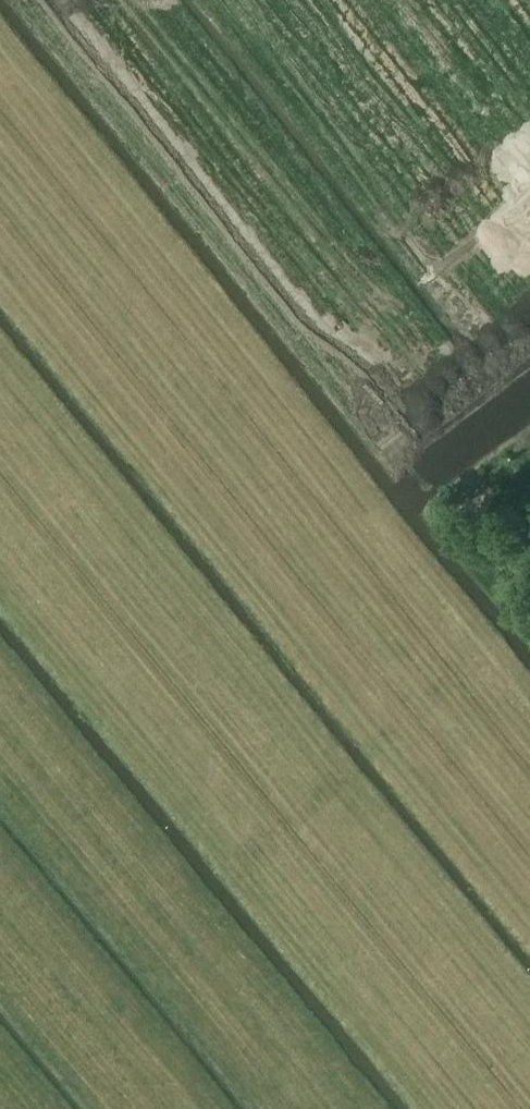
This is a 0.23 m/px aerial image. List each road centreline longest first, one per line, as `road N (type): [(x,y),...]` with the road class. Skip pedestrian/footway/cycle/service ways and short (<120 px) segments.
road 1 (residential): [(334,349),(529,207)]

